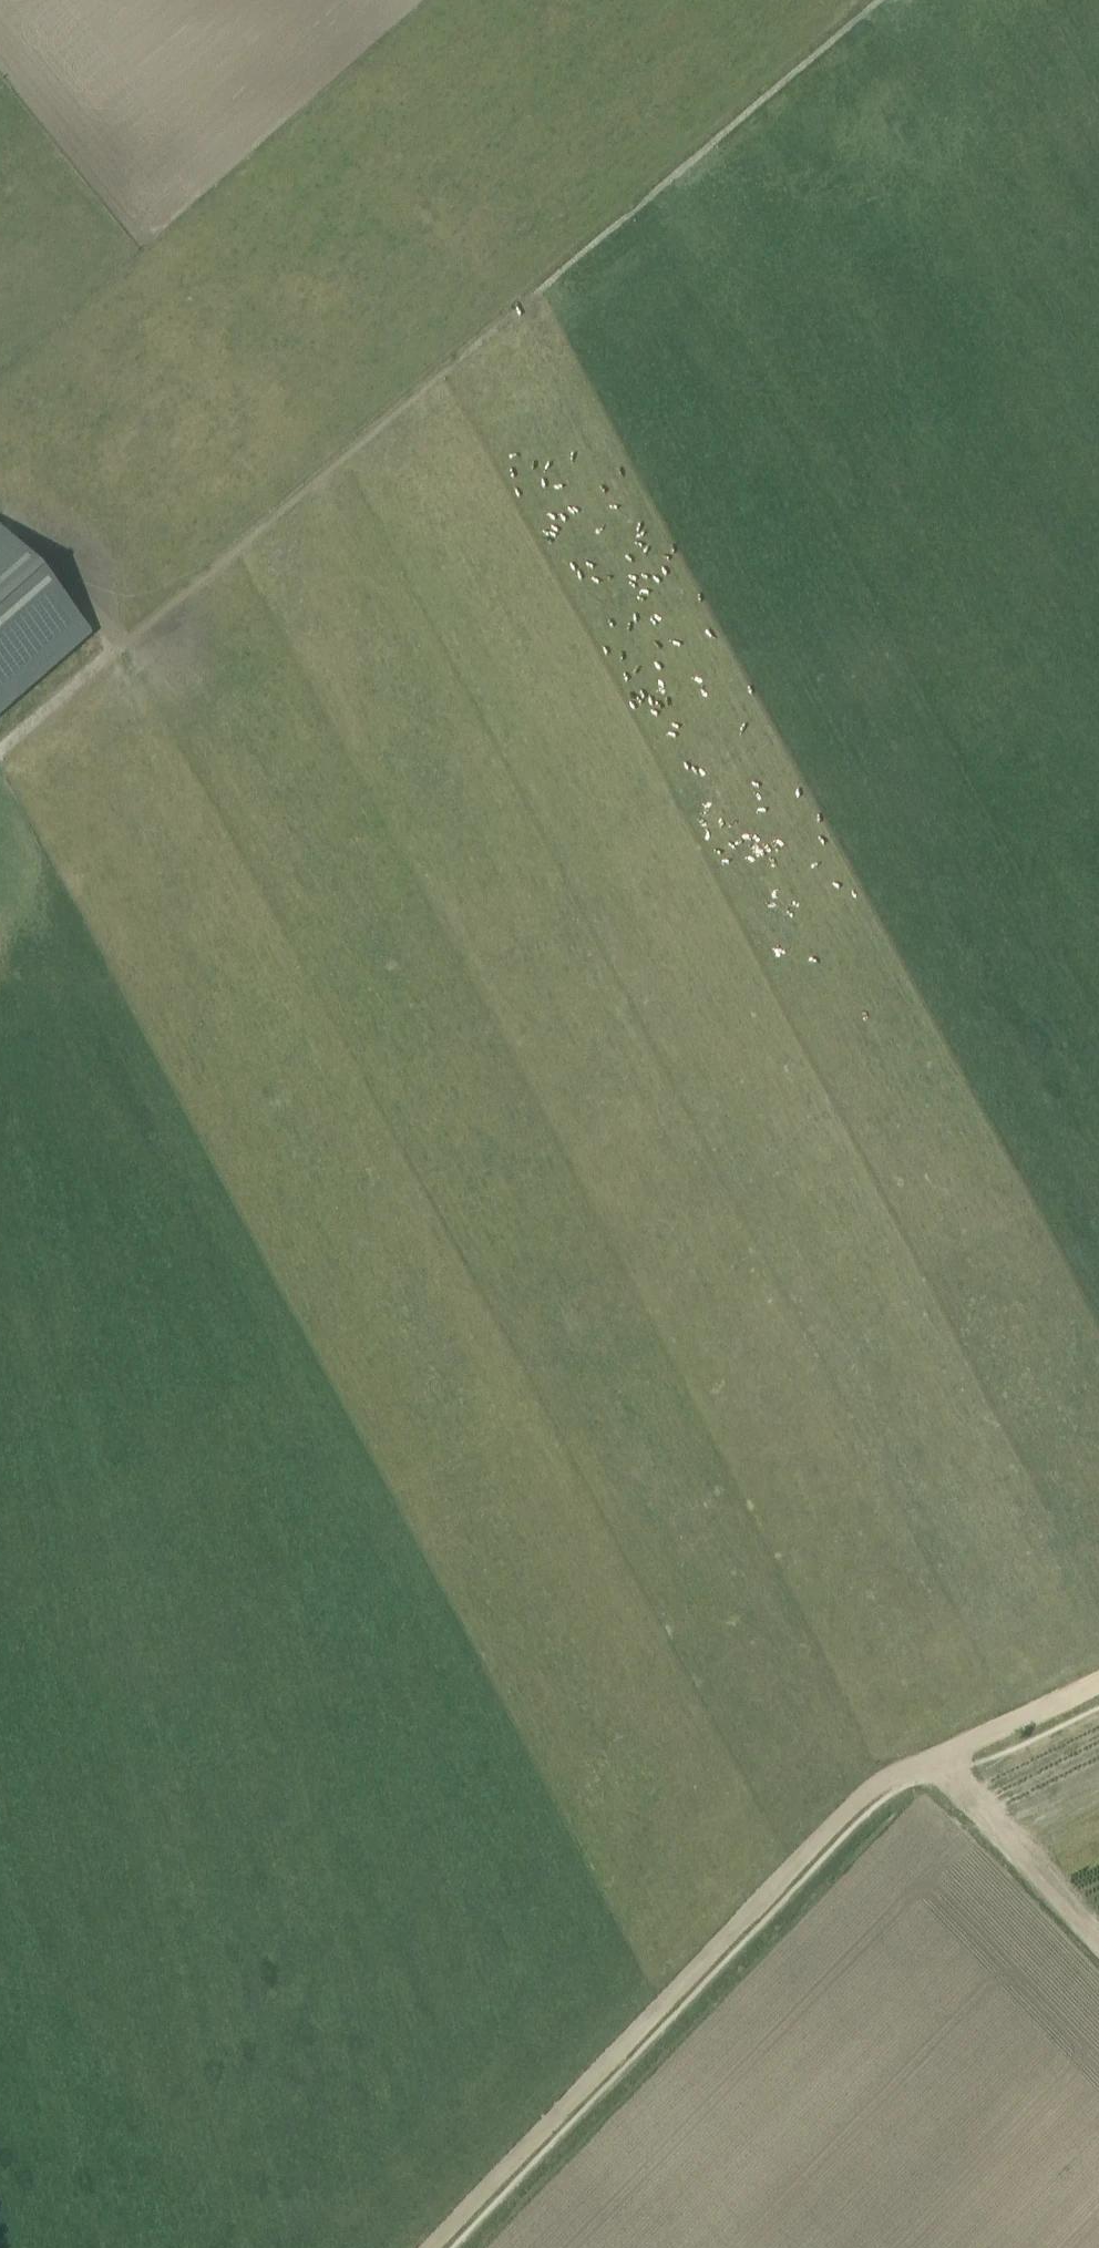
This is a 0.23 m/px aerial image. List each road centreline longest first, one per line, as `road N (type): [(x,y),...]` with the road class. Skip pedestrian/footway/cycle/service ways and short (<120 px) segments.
road 1 (track): [(926,1760),(853,1799),(435,2247)]
road 2 (track): [(926,1760),(1098,1949)]
road 3 (track): [(1098,1683),(926,1760)]

